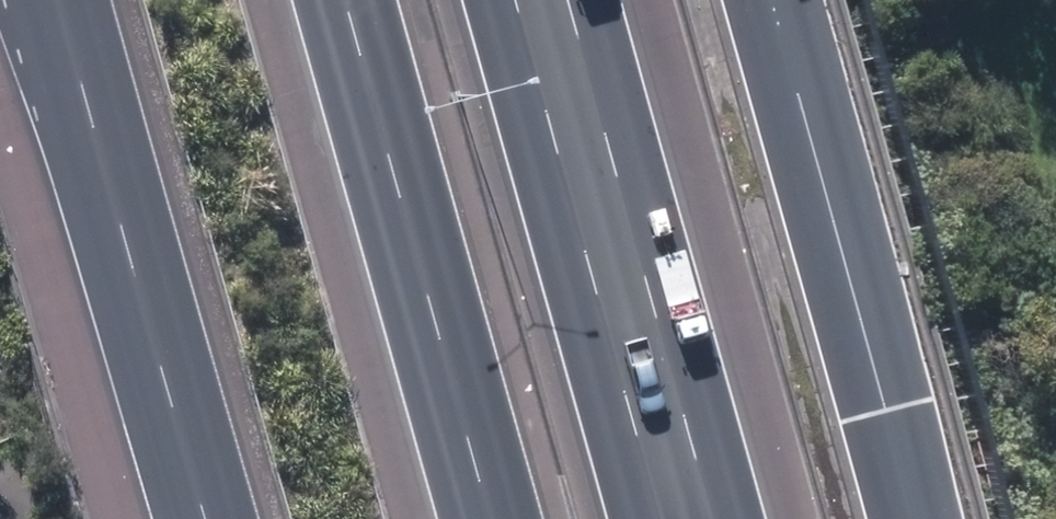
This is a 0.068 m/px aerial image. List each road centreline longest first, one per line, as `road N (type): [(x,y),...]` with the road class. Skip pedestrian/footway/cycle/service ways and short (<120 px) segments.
road 1 (motorway): [(212,518),(60,0)]
road 2 (motorway): [(493,518),(347,0)]
road 3 (motorway): [(516,0),(659,518)]
road 4 (motorway): [(774,0),(915,518)]

